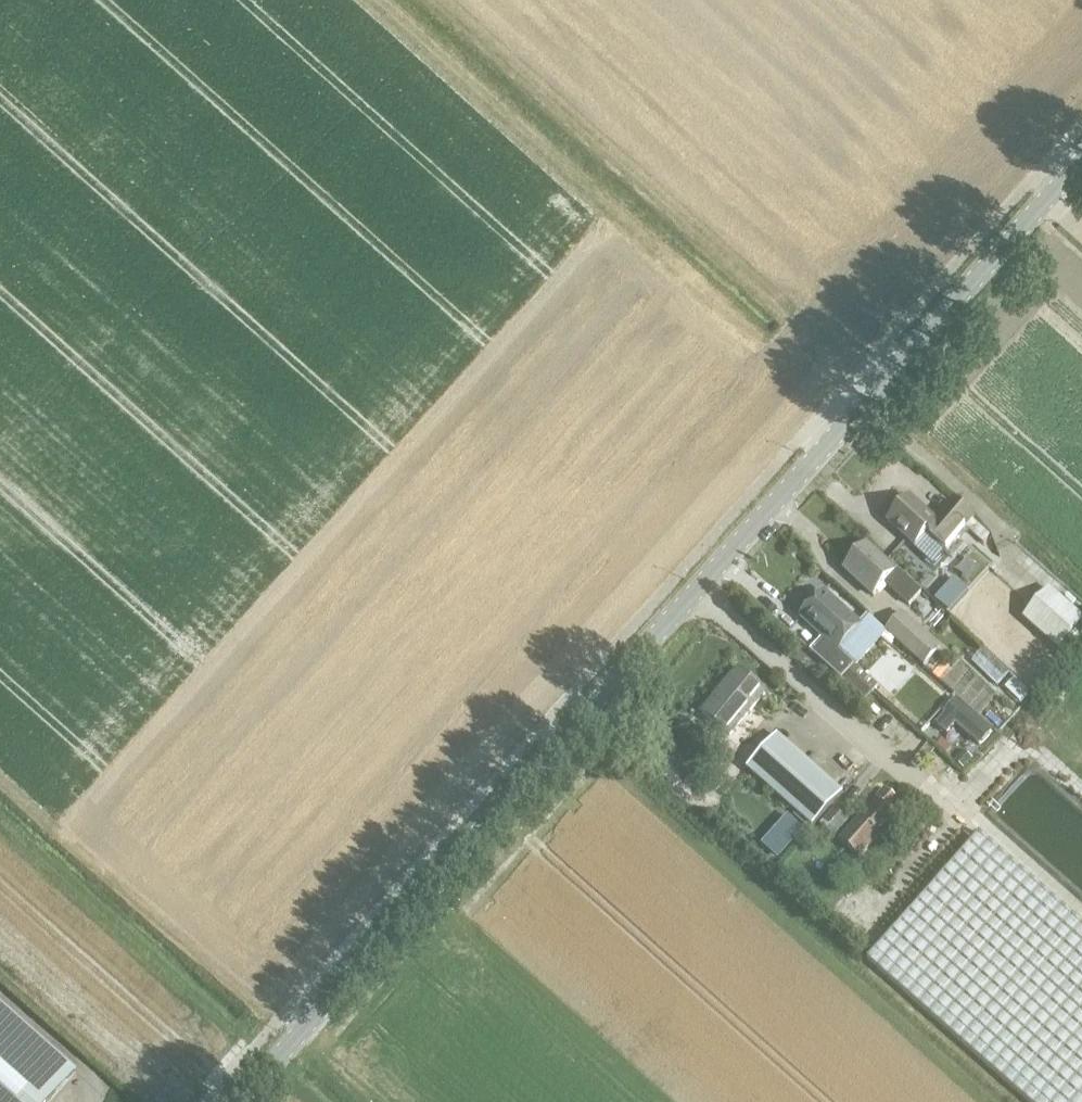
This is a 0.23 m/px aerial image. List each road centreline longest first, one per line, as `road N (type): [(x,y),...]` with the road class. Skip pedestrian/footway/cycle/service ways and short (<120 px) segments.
road 1 (tertiary): [(237,1101),(1081,157)]

